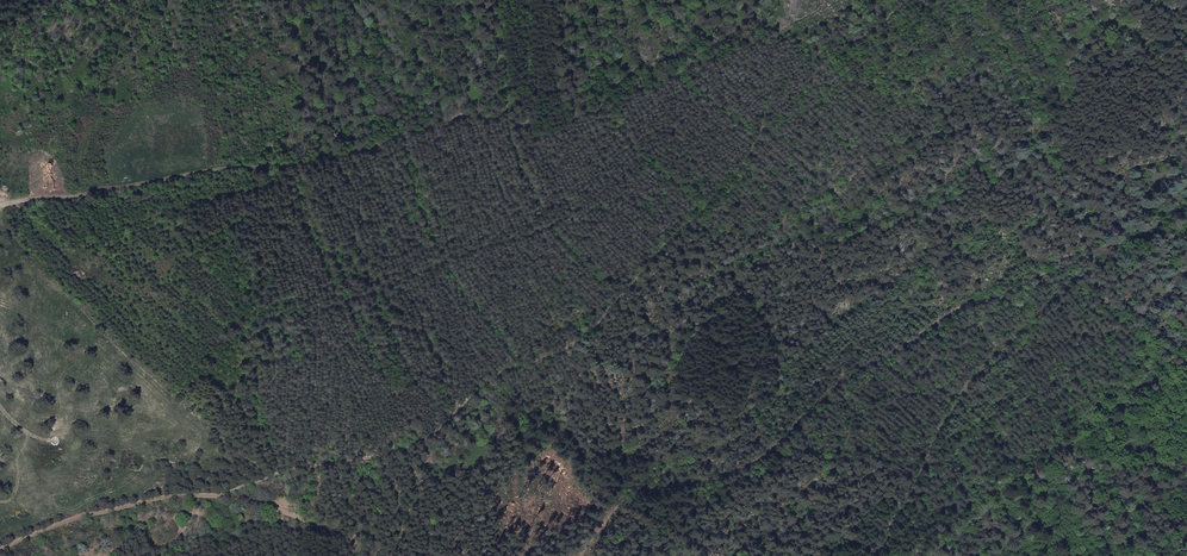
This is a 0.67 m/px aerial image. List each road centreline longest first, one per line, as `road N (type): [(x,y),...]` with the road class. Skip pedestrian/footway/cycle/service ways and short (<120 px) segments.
road 1 (track): [(0,204),(361,150),(468,111),(518,123),(542,88),(611,83),(639,59),(742,33),(757,38),(772,64),(761,127),(689,229),(578,340),(488,379),(414,443),(219,492),(137,500),(0,545)]
road 2 (track): [(907,0),(761,127)]

